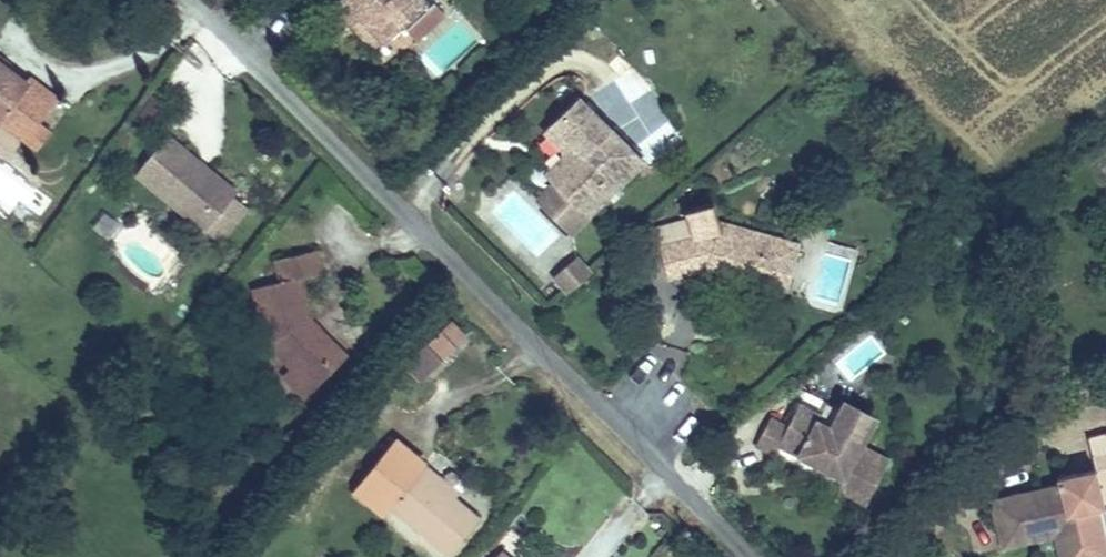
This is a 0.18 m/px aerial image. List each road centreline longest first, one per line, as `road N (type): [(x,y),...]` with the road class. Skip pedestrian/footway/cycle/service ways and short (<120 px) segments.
road 1 (unclassified): [(209,0),(756,556)]

